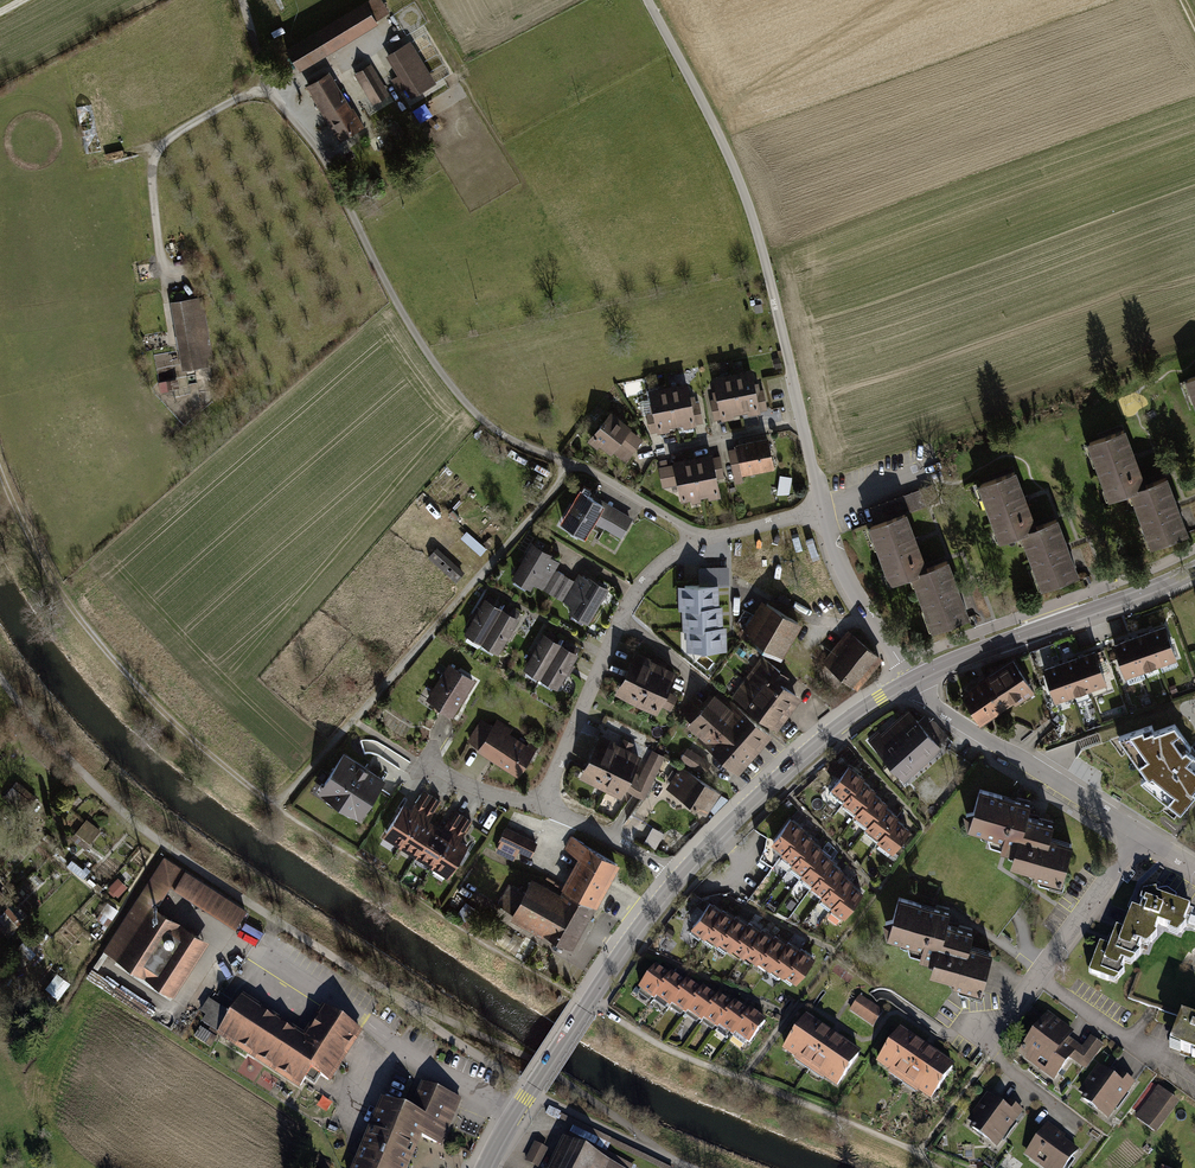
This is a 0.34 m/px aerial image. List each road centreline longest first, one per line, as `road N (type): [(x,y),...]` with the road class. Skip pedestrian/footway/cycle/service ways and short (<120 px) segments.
road 1 (track): [(570,463),(520,447),(477,418),(402,320),(317,145),(265,84),(237,0)]
road 2 (track): [(0,677),(75,768),(159,839),(401,1000)]
road 3 (track): [(570,463),(528,523),(272,805)]
road 4 (track): [(0,469),(53,581),(100,644),(164,716),(272,805)]
road 5 (track): [(588,1003),(672,1052),(914,1151),(929,1167)]
road 6 (unclassified): [(648,0),(743,190),(787,348)]
road 7 (tertiary): [(678,879),(584,1008),(485,1167)]
road 8 (residential): [(695,540),(636,589),(542,805)]
road 9 (tertiary): [(912,679),(803,751),(678,879)]
road 10 (tertiary): [(1194,569),(912,679)]
road 11 (track): [(265,84),(156,141),(148,153),(165,290)]
road 12 (residential): [(912,679),(954,719),(1139,833)]
road 13 (residential): [(823,509),(844,574),(912,679)]
road 14 (residential): [(1194,1081),(1035,976)]
road 15 (residential): [(1035,976),(1139,833)]
road 16 (residential): [(787,348),(823,509)]
road 17 (residential): [(678,879),(542,805)]
road 18 (residential): [(570,463),(695,540)]
road 19 (track): [(514,1091),(401,1000)]
road 20 (track): [(664,1156),(540,1099),(536,1104)]
road 21 (track): [(914,1151),(990,1036)]
road 22 (residential): [(823,509),(695,540)]
road 23 (residential): [(542,805),(472,789),(428,764)]

